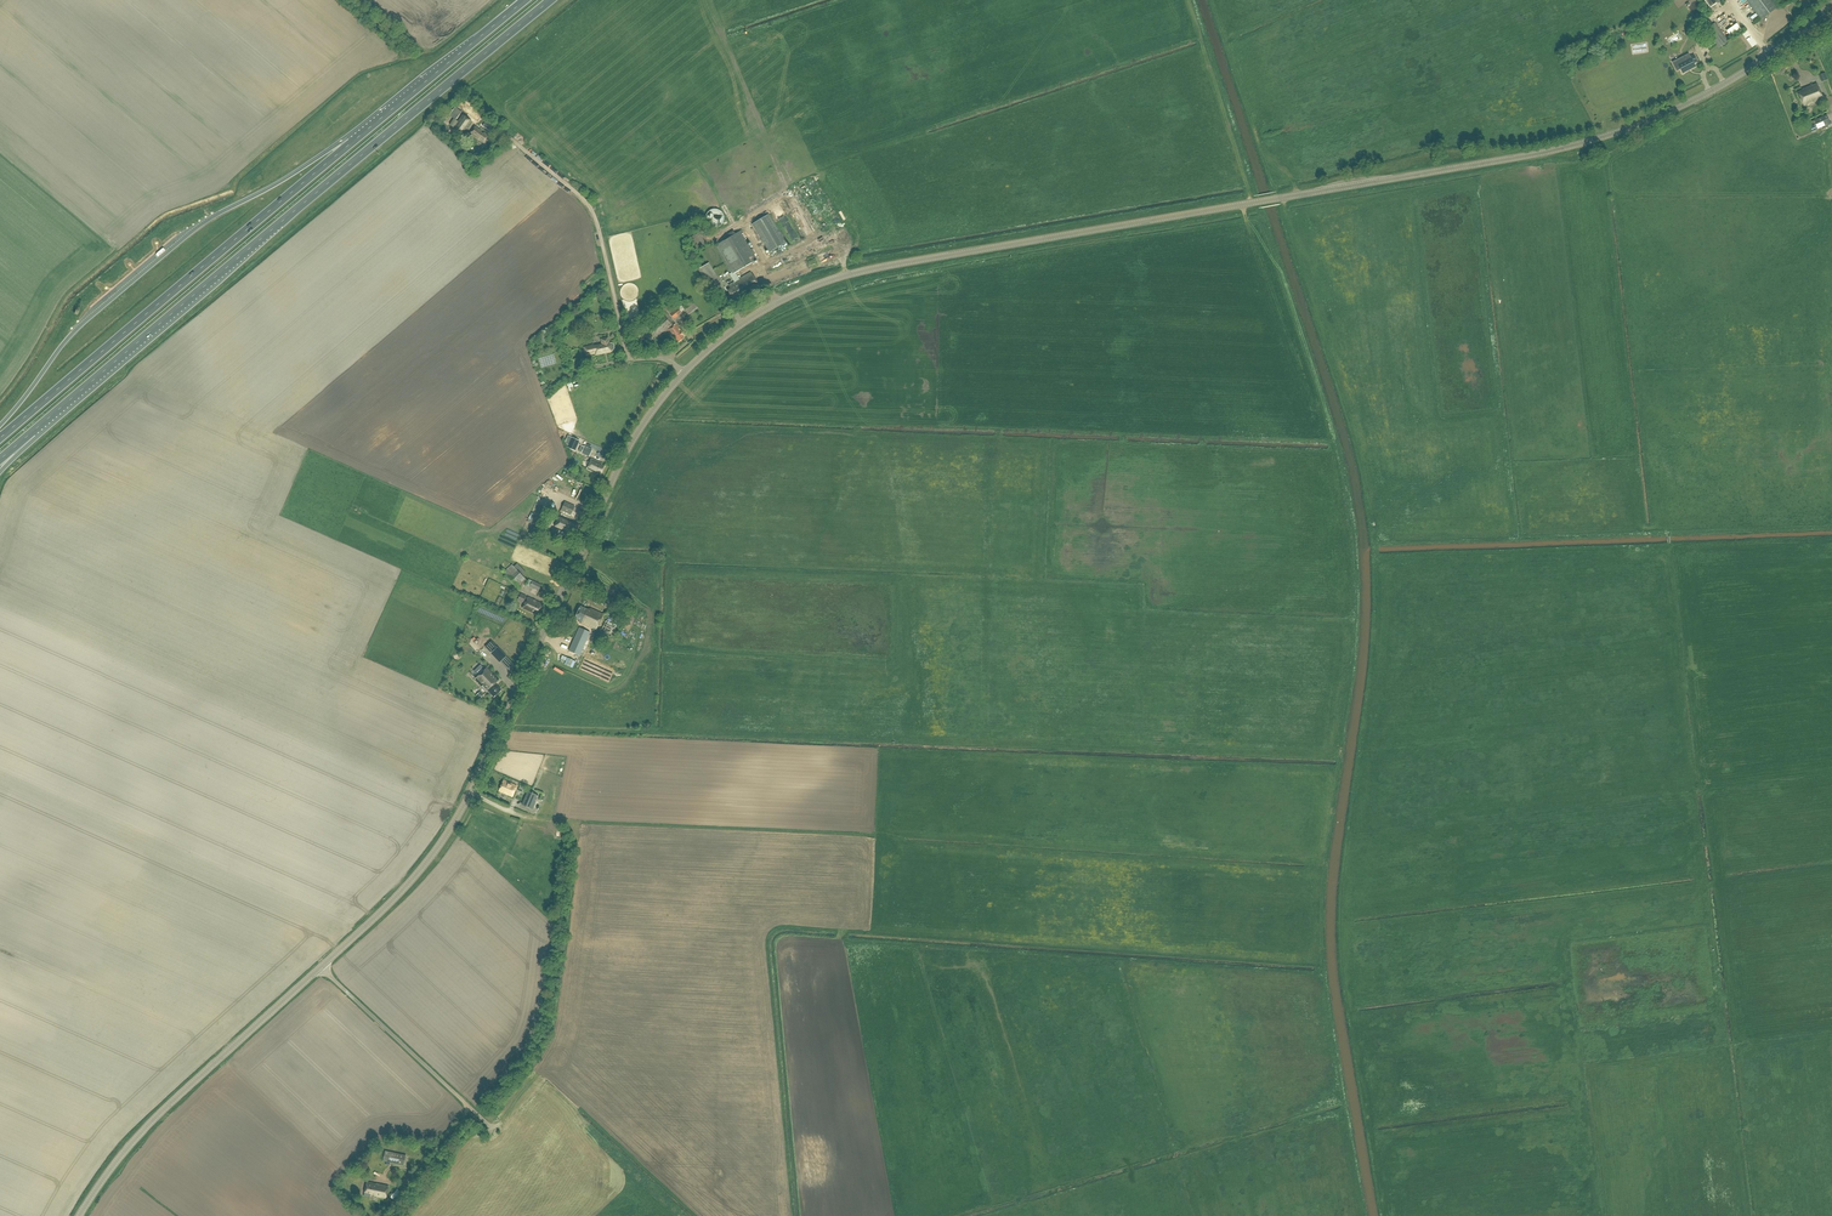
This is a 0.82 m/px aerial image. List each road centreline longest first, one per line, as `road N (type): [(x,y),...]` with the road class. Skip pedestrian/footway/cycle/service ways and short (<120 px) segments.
road 1 (tertiary): [(685,372),(758,313),(859,273),(1523,156),(1621,131),(1744,73),(1831,5)]
road 2 (tertiary): [(320,967),(397,898),(442,842),(617,473),(685,372)]
road 3 (trunk): [(45,421),(551,0)]
road 4 (trunk): [(373,124),(0,438)]
road 5 (tertiary): [(79,1215),(158,1114),(320,967)]
road 6 (unclassified): [(685,372),(627,352),(596,215),(498,128)]
road 7 (unclassified): [(494,1131),(320,967)]
road 8 (trunk): [(525,0),(373,124)]
road 9 (trunk): [(373,124),(220,213)]

